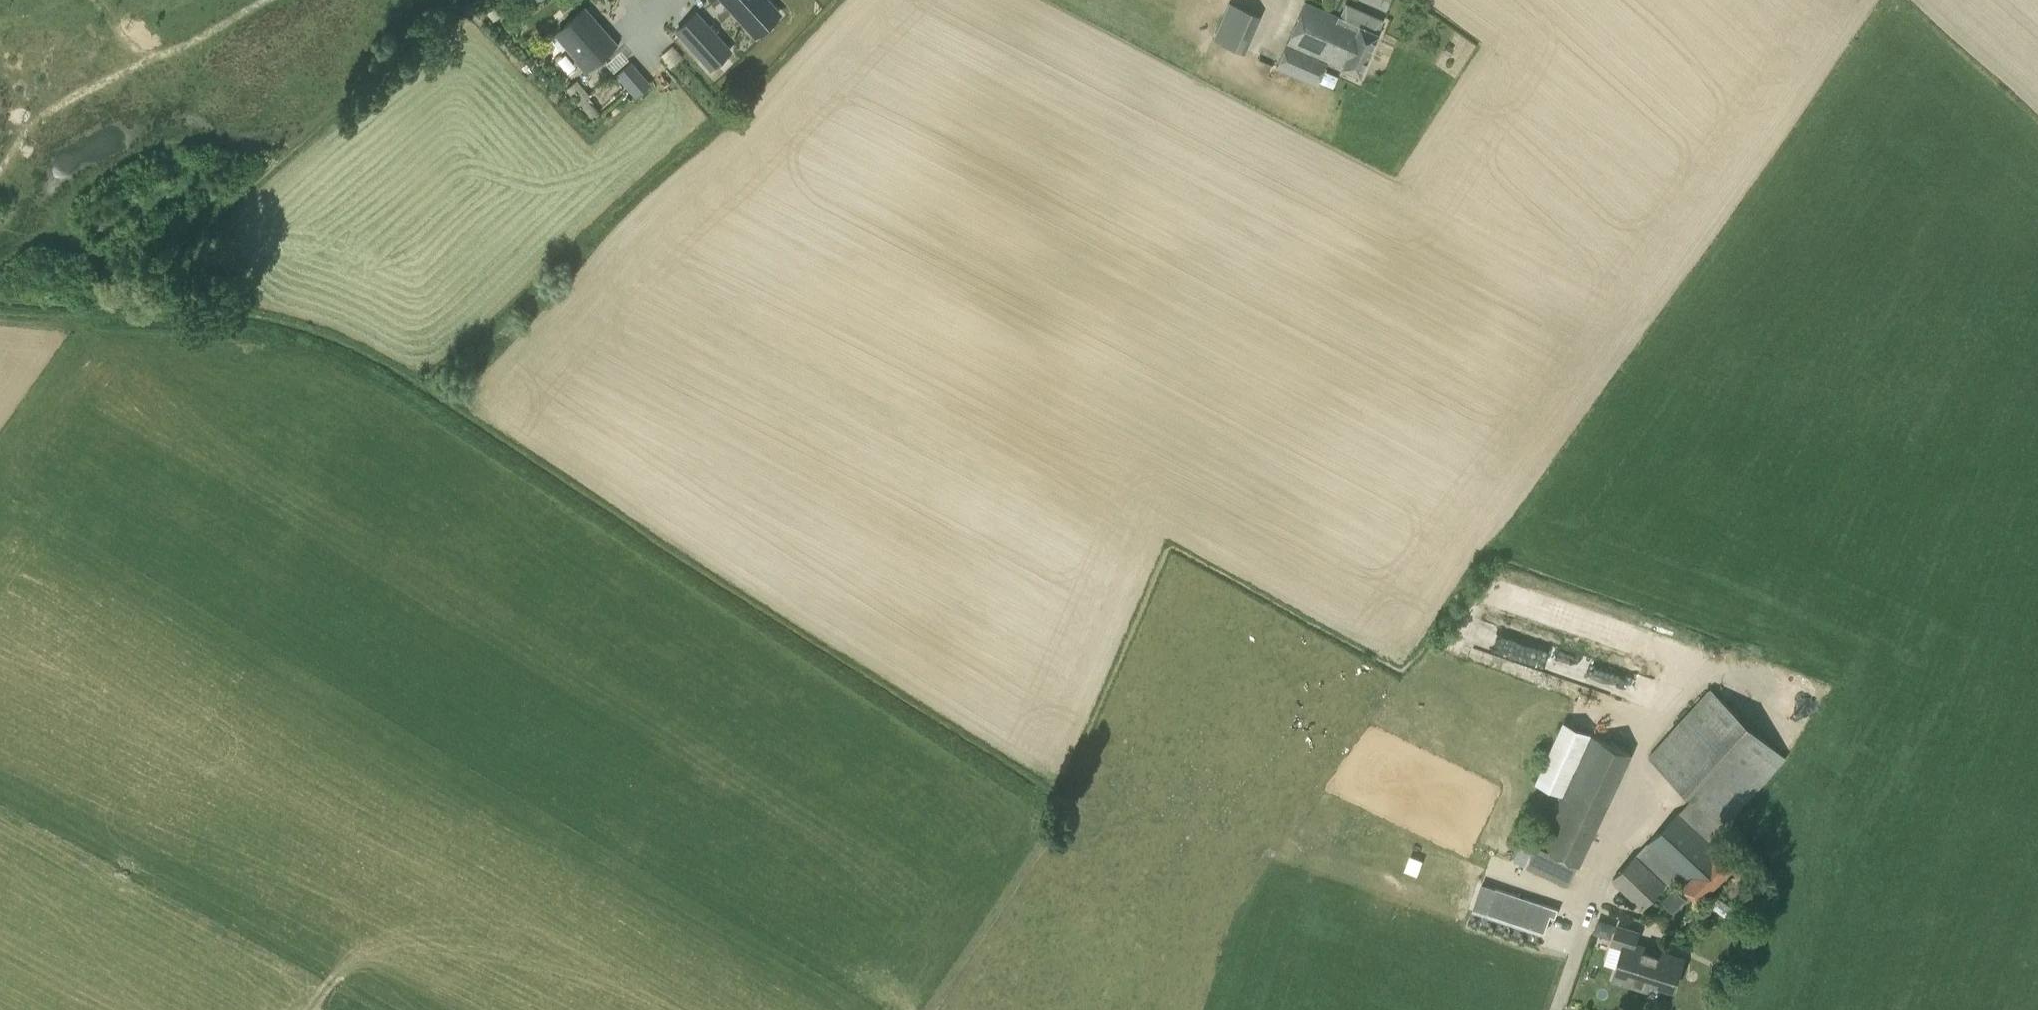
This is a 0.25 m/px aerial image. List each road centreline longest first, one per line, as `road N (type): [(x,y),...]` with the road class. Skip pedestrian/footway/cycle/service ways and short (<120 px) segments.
road 1 (track): [(1016,786),(446,416),(328,351),(222,327),(0,316)]

